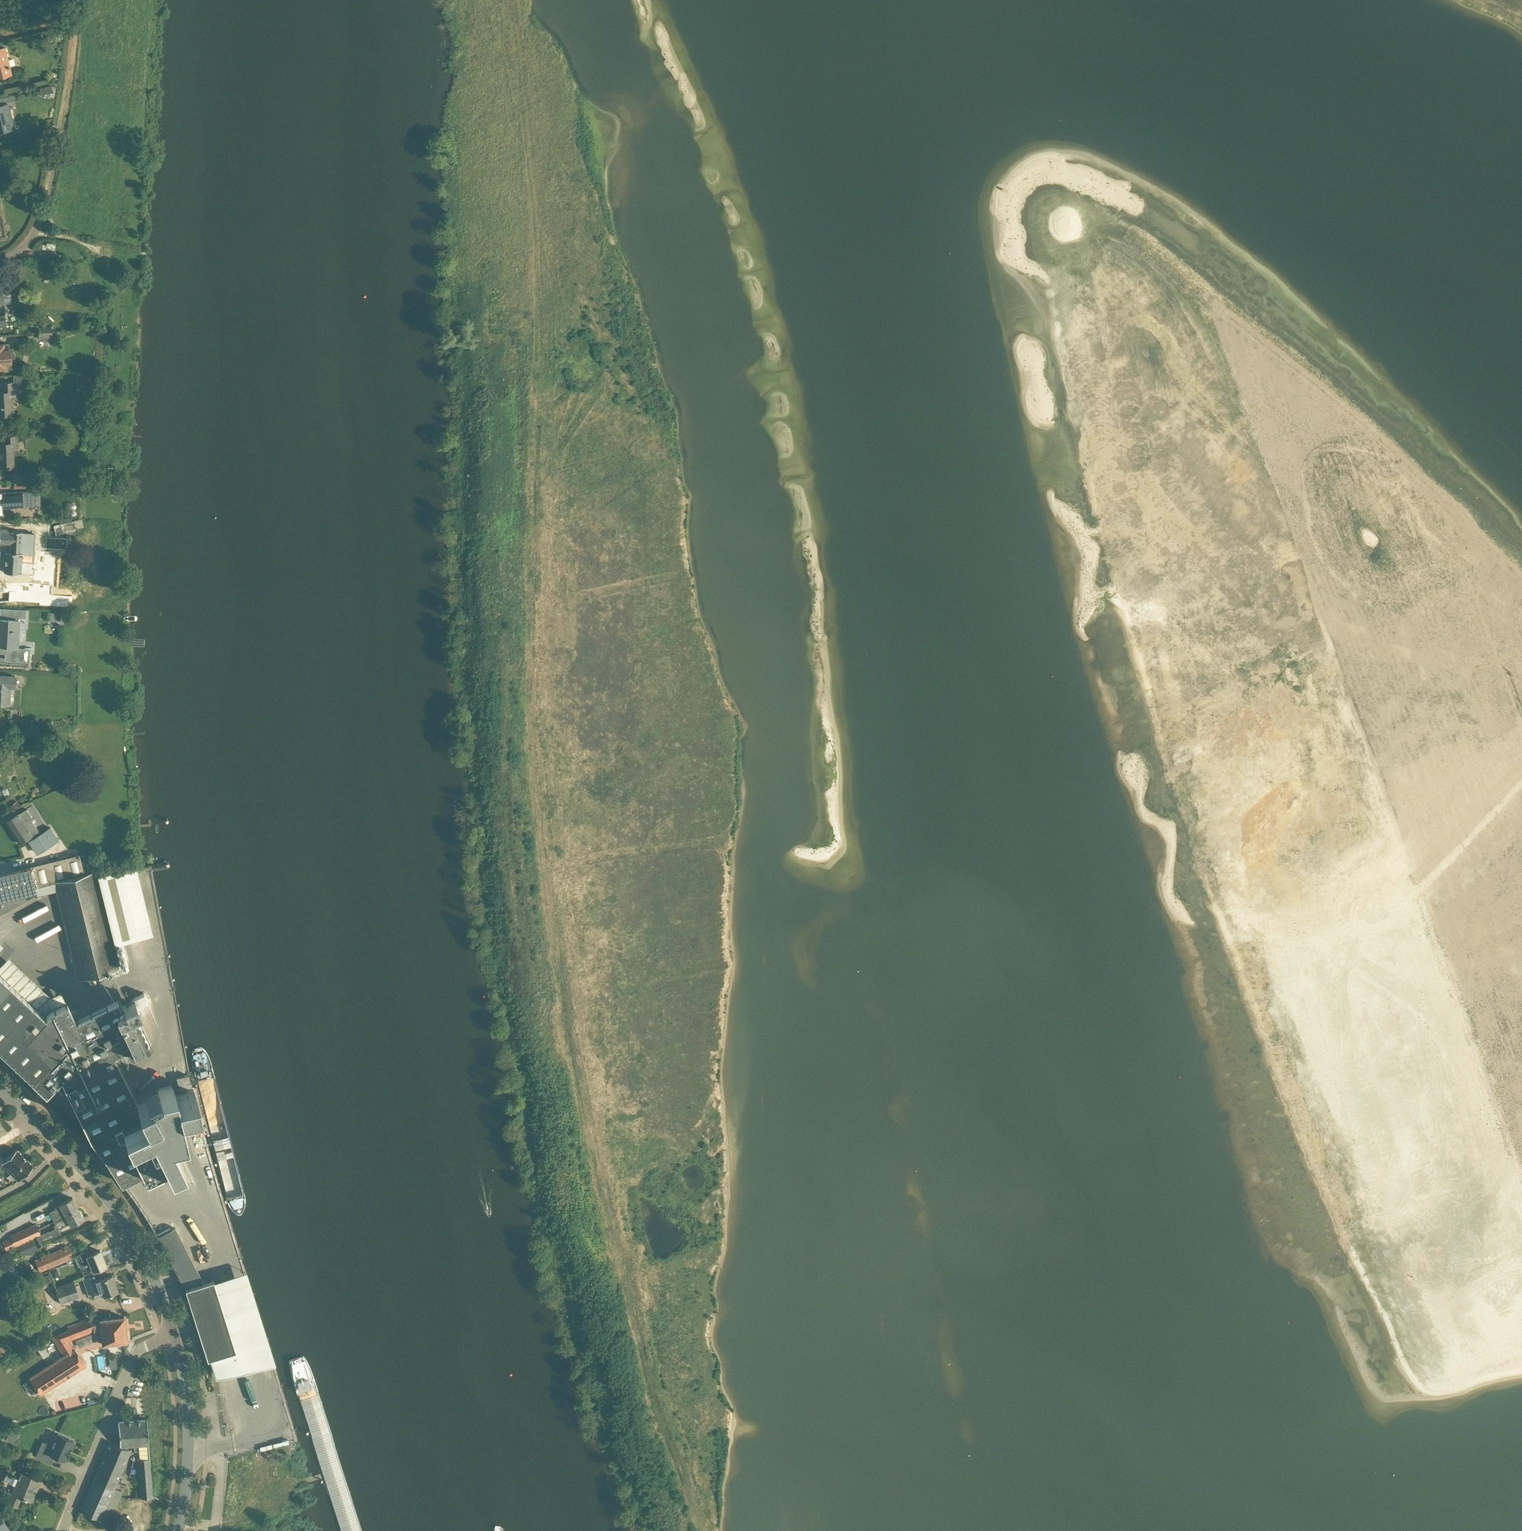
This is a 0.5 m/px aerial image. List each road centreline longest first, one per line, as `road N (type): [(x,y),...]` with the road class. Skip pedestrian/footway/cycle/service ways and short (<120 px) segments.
road 1 (secondary): [(173,1333),(119,1213),(32,1118)]
road 2 (residential): [(61,1530),(135,1353),(173,1333)]
road 3 (secondary): [(177,1530),(188,1417),(173,1333)]

